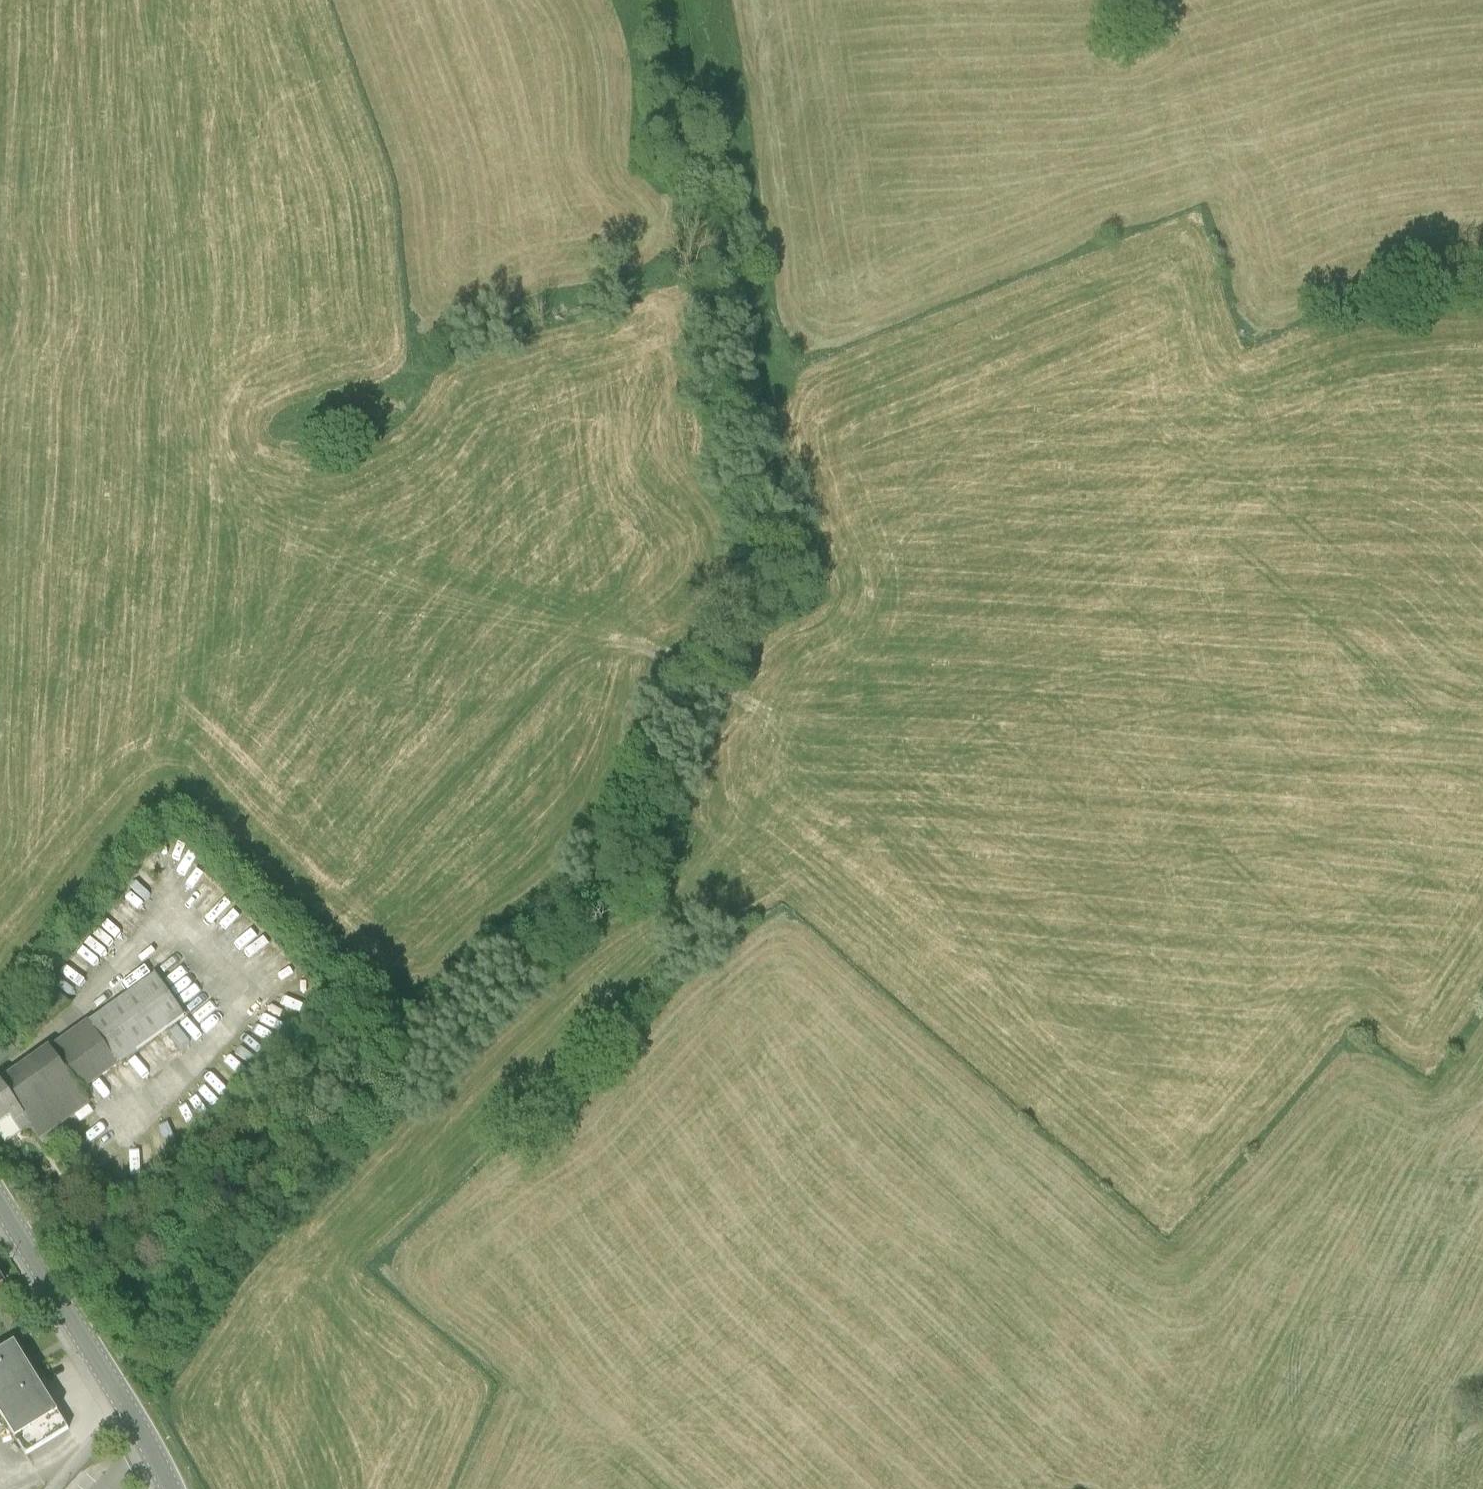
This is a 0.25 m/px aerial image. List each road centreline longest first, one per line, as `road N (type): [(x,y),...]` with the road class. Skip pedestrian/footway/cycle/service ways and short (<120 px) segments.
road 1 (tertiary): [(0,1199),(174,1488)]

